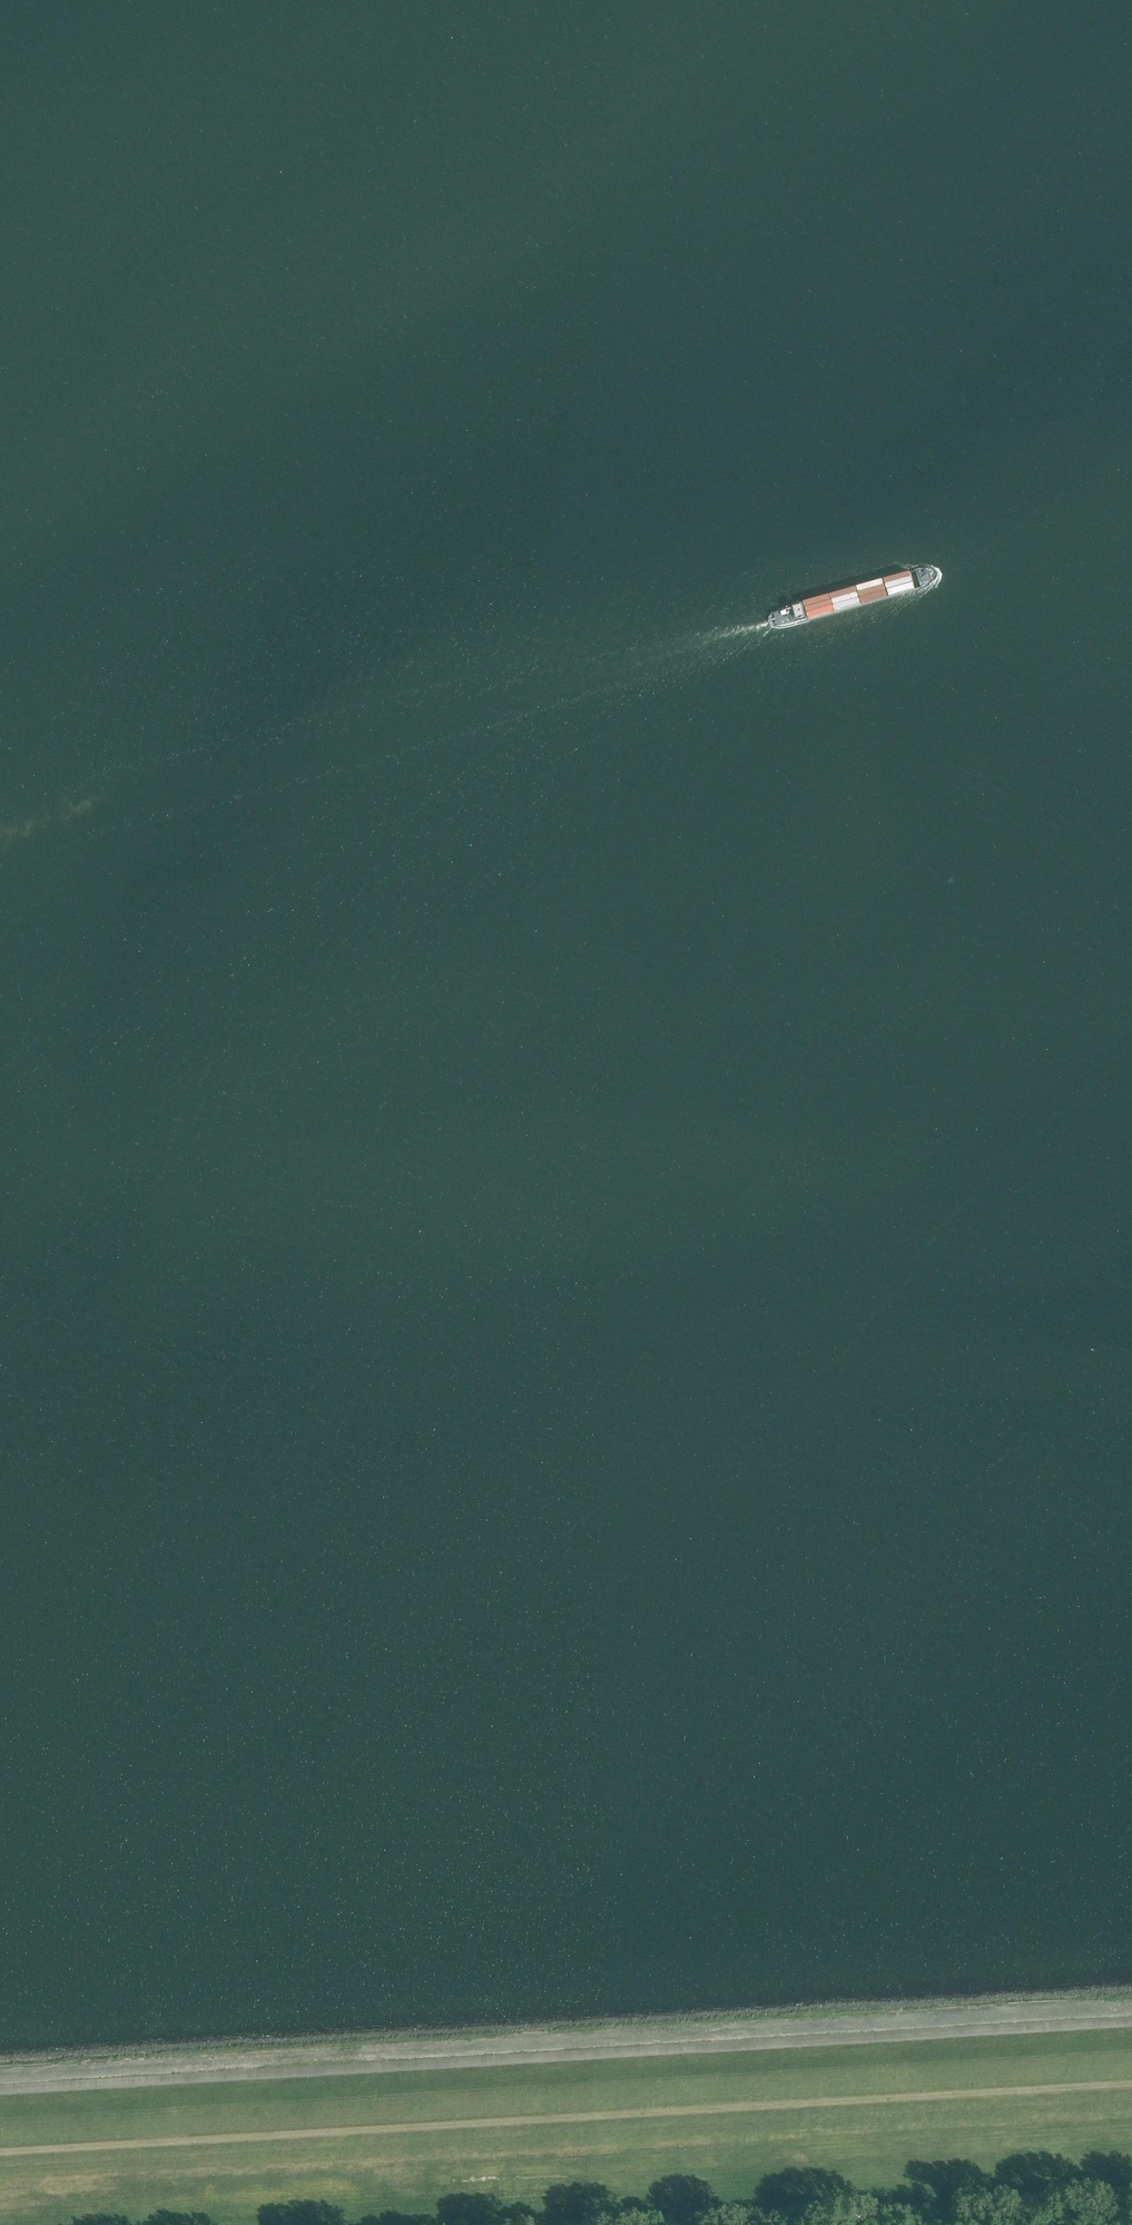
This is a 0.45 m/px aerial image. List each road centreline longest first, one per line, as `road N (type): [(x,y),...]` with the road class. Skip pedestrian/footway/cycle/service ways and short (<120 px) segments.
road 1 (track): [(1131,2087),(0,2154)]

